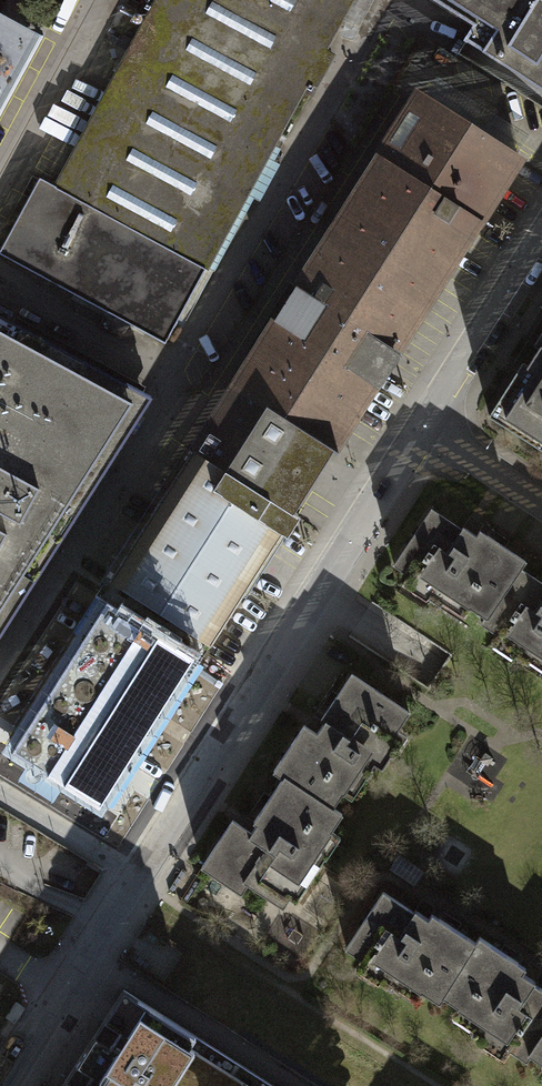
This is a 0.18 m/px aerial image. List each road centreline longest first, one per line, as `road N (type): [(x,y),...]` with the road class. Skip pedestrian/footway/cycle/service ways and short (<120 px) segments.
road 1 (residential): [(8,1085),(421,427)]
road 2 (residential): [(421,427),(541,243)]
road 3 (residential): [(421,427),(541,508)]

